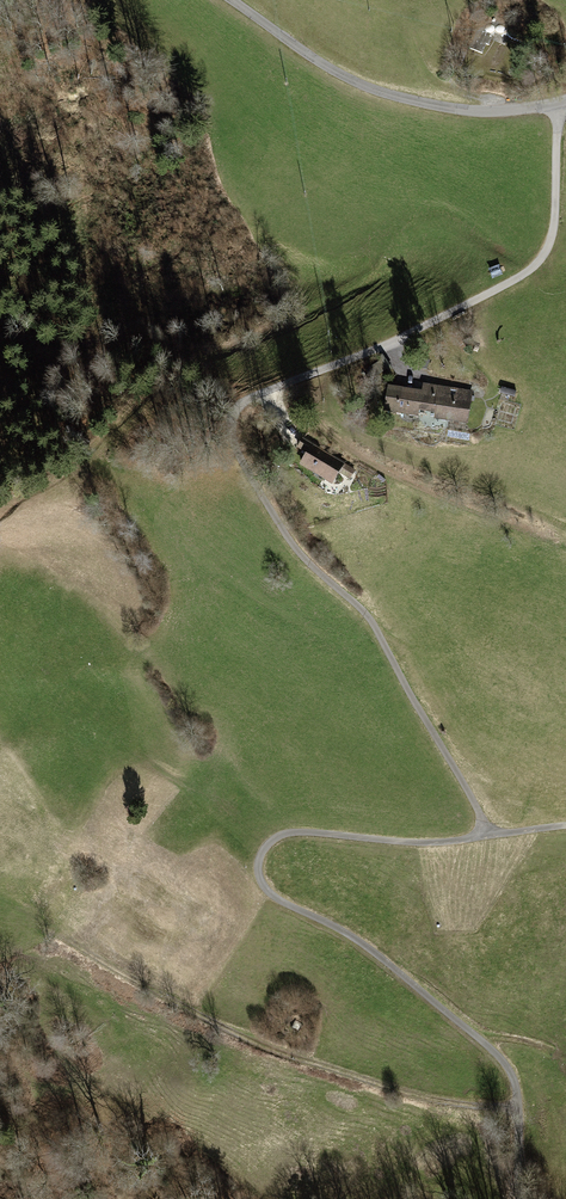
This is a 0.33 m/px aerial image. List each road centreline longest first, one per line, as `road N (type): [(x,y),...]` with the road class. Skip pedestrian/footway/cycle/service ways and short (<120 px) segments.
road 1 (track): [(490,835),(369,617),(278,522),(242,459),(233,405),(432,324),(530,272),(553,233),(561,106)]
road 2 (track): [(52,931),(245,1039),(394,1092),(520,1113)]
road 3 (unclassified): [(565,104),(477,112),(383,93),(314,59),(232,0)]

